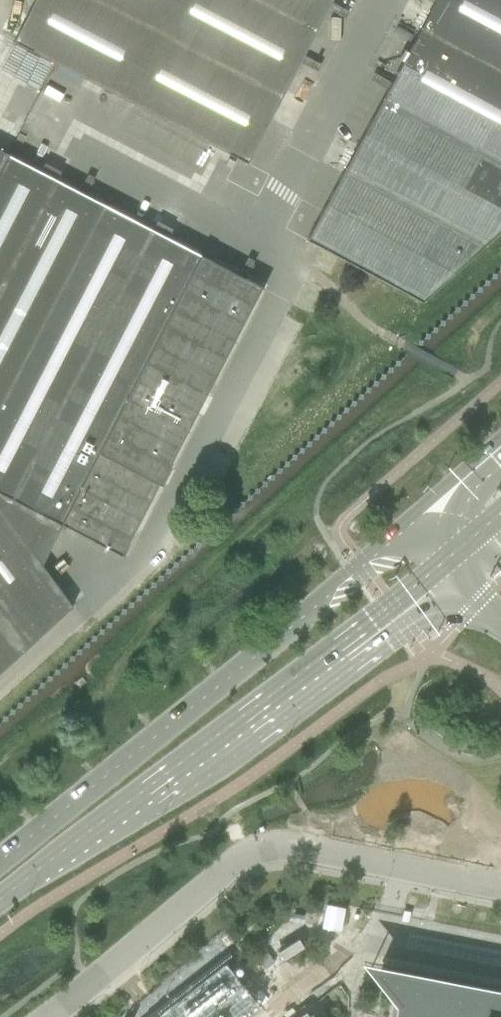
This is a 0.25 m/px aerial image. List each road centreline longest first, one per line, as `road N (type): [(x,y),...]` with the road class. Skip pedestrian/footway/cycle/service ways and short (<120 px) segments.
road 1 (secondary): [(0,902),(238,734),(453,558)]
road 2 (secondary): [(402,531),(0,862)]
road 3 (unclassified): [(41,1016),(255,851),(291,848),(500,888)]

